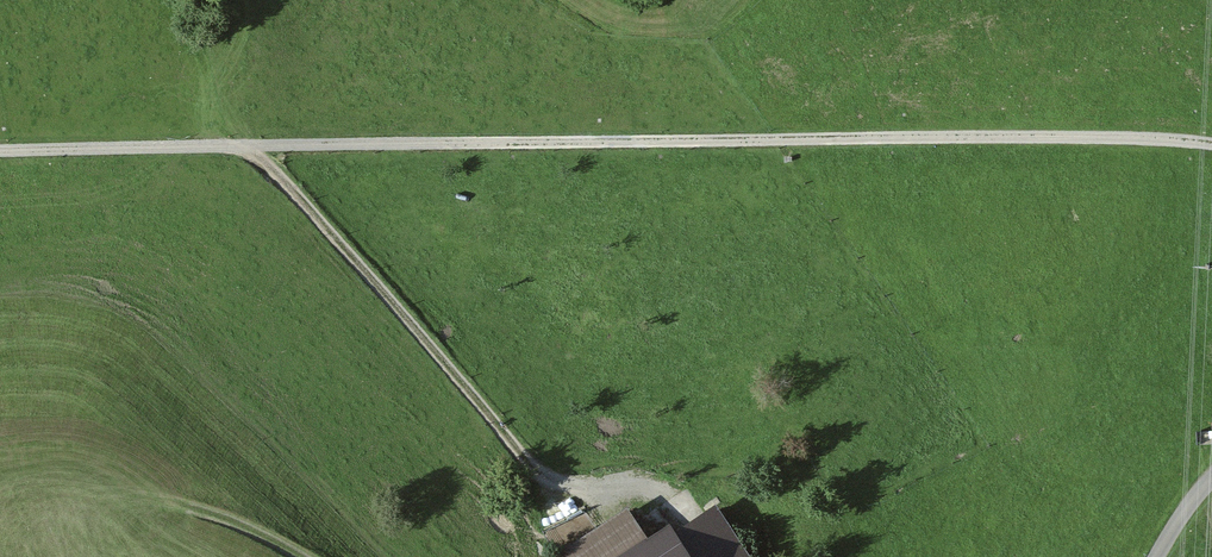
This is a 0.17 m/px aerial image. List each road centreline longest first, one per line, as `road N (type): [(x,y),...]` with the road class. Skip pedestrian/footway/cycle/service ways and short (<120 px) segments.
road 1 (track): [(0,152),(1092,139),(1211,146)]
road 2 (track): [(721,556),(688,505),(630,487),(556,482),(531,465),(285,179),(247,149)]

